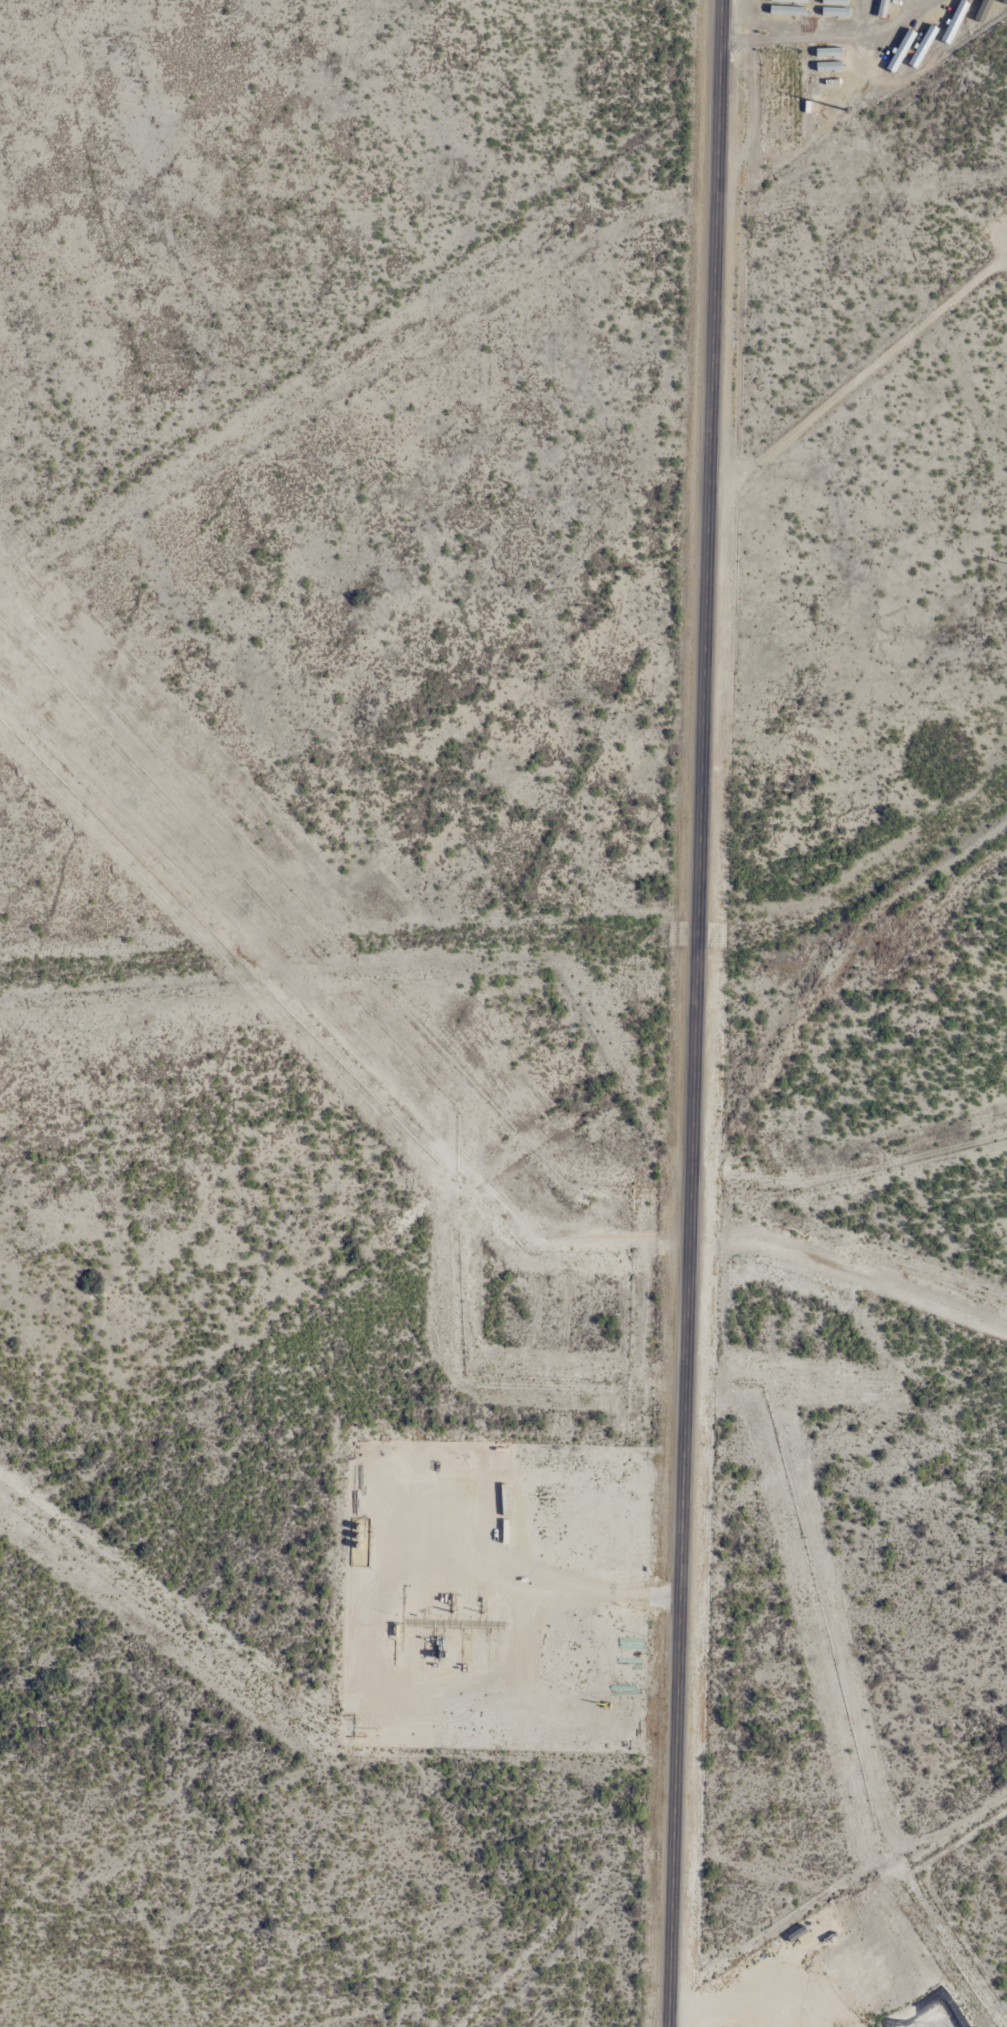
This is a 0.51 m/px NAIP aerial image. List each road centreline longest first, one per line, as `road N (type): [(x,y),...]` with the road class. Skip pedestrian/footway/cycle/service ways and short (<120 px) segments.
road 1 (tertiary): [(720,0),(668,2026)]

